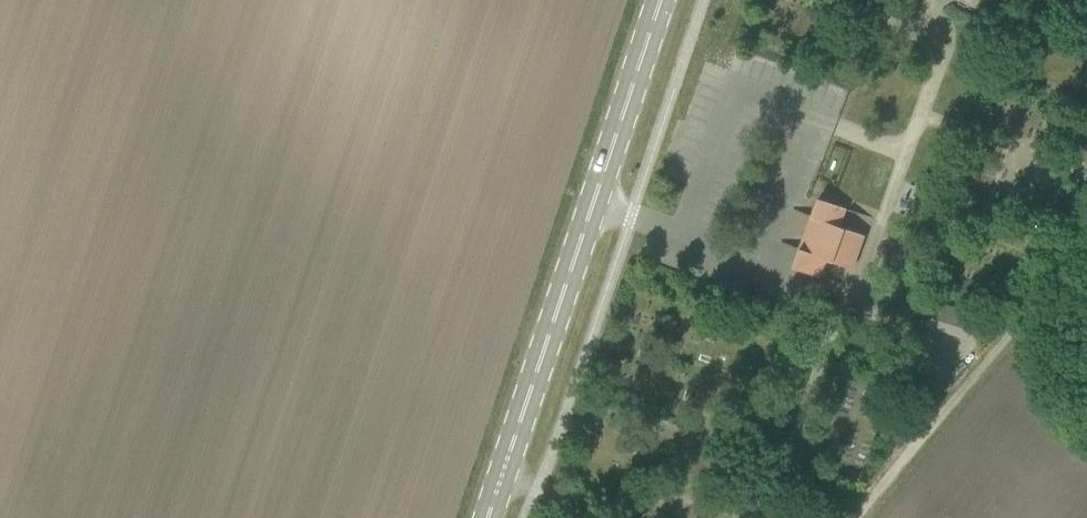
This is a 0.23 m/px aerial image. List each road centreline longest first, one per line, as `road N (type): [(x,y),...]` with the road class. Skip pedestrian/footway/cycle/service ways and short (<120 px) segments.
road 1 (primary): [(488,517),(661,0)]
road 2 (track): [(1086,227),(855,517)]

